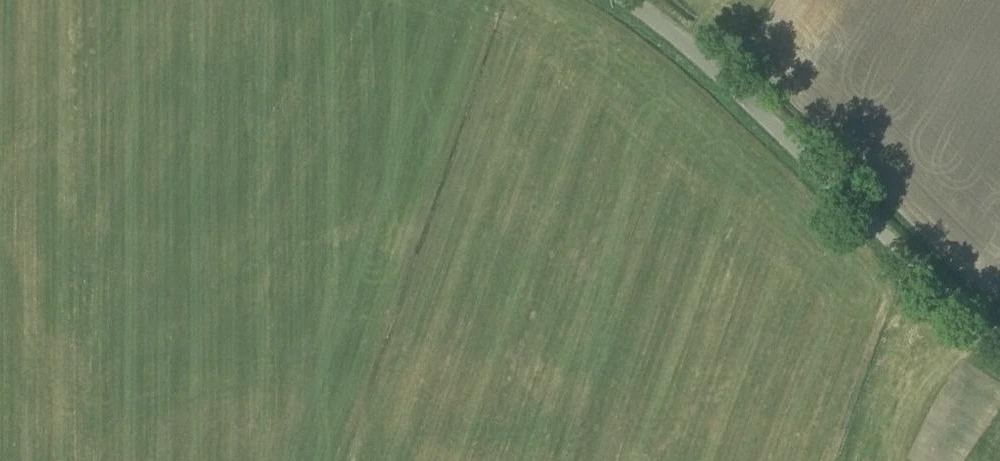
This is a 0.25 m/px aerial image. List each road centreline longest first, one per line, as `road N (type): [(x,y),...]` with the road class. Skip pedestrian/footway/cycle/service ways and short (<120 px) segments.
road 1 (unclassified): [(999,338),(658,23),(622,0)]

